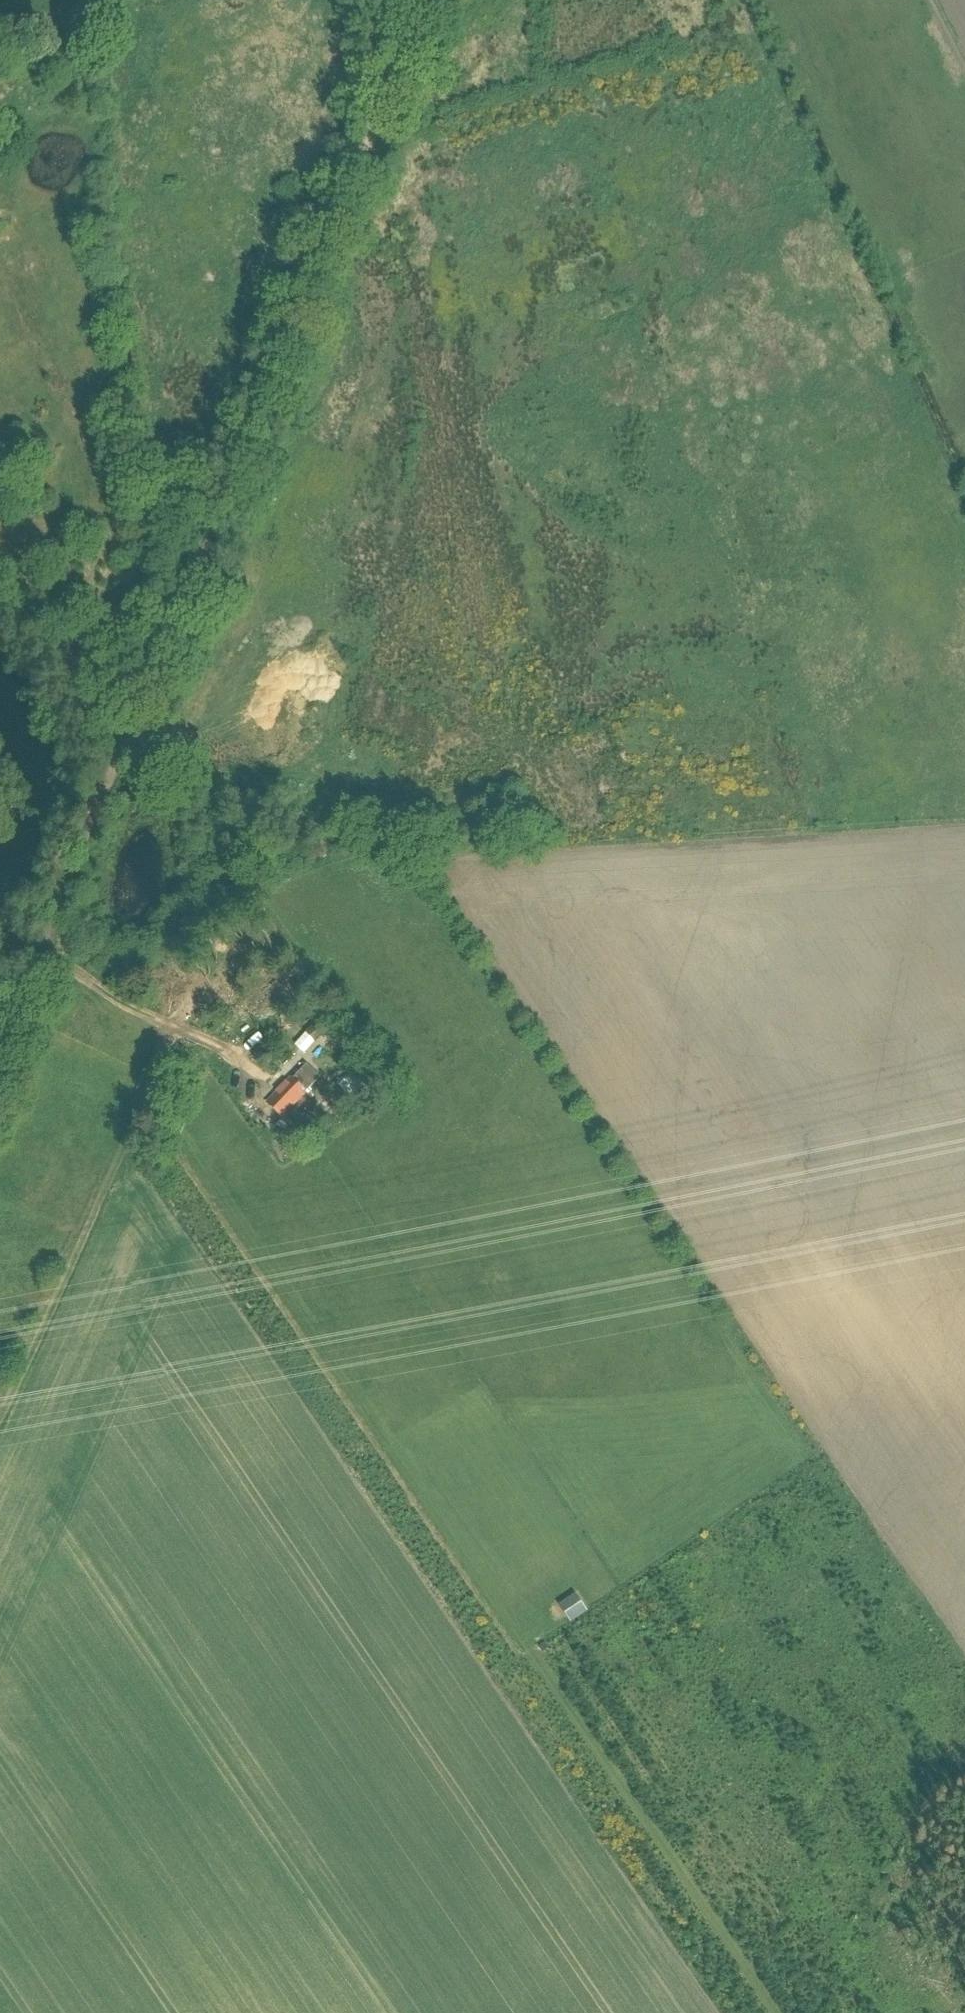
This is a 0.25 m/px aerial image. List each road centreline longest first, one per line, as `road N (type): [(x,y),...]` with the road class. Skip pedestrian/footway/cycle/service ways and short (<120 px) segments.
road 1 (track): [(0,1043),(424,0)]
road 2 (track): [(0,1408),(162,1057),(163,1023),(143,1006),(36,964)]

